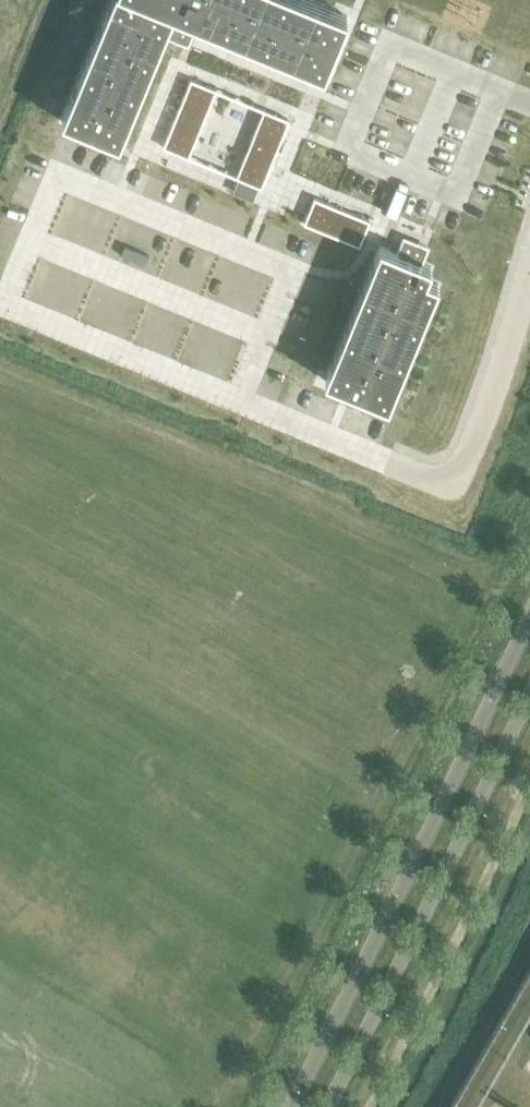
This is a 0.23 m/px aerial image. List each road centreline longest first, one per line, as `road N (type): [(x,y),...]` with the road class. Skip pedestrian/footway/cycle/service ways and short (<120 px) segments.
road 1 (residential): [(529,272),(471,448),(443,483),(2,304)]
road 2 (unclassified): [(529,617),(290,1106)]
road 3 (unclassified): [(325,1106),(529,692)]

